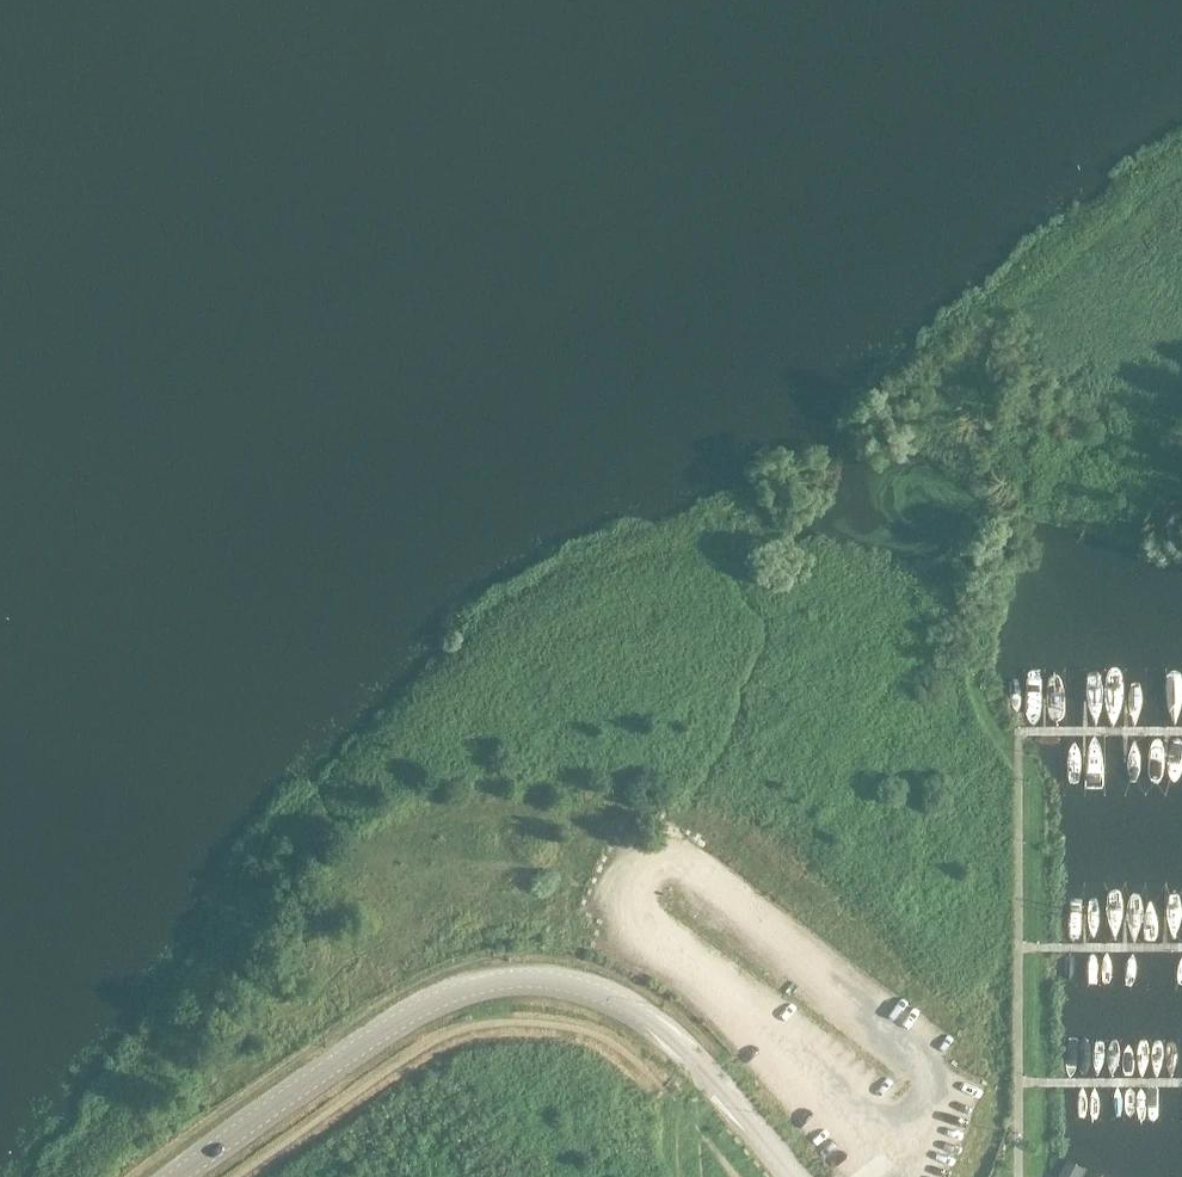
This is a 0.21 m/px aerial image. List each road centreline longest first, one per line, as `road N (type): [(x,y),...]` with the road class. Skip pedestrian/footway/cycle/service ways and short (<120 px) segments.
road 1 (unclassified): [(177,1176),(403,1018),(460,990),(524,979),(595,991),(648,1020),(692,1059),(793,1176)]

